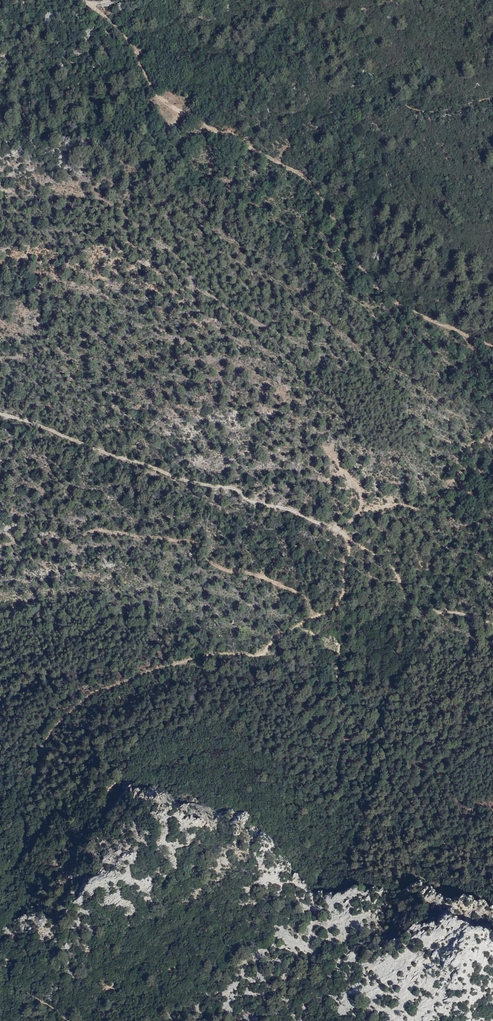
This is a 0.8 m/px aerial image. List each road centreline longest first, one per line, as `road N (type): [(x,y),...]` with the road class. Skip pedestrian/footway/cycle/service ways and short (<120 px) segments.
road 1 (track): [(0,415),(165,474),(230,486),(341,531),(393,565),(407,601),(423,613),(450,611),(492,625)]
road 2 (track): [(86,0),(128,40),(161,99),(308,178),(372,286),(492,345)]
road 3 (track): [(0,883),(24,841),(49,734),(68,712),(111,685),(212,652),(260,652),(327,613),(343,599),(351,544)]

